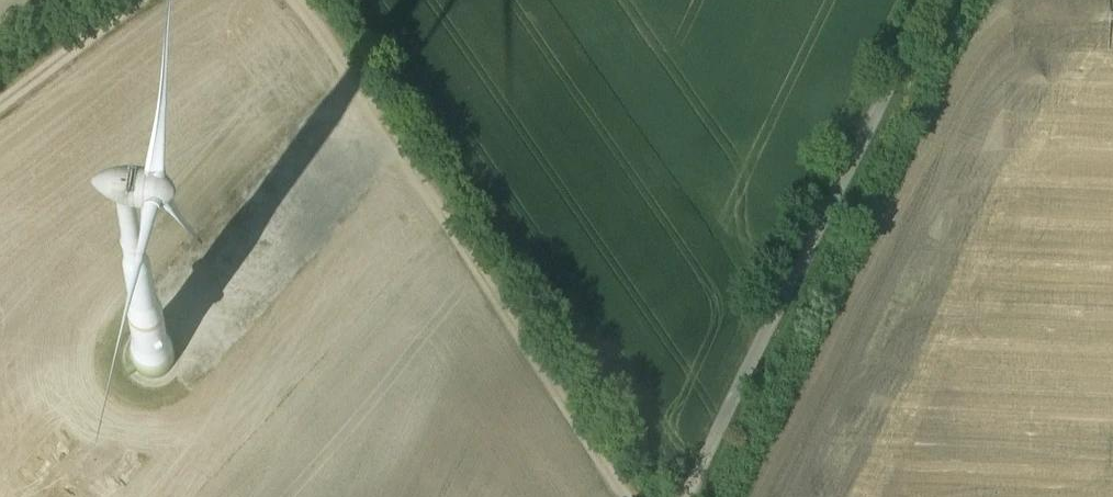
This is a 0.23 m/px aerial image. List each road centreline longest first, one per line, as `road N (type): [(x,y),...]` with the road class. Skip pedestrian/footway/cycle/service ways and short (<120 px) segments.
road 1 (track): [(643,496),(303,0)]
road 2 (track): [(927,0),(689,496)]
road 3 (track): [(139,0),(0,106)]

